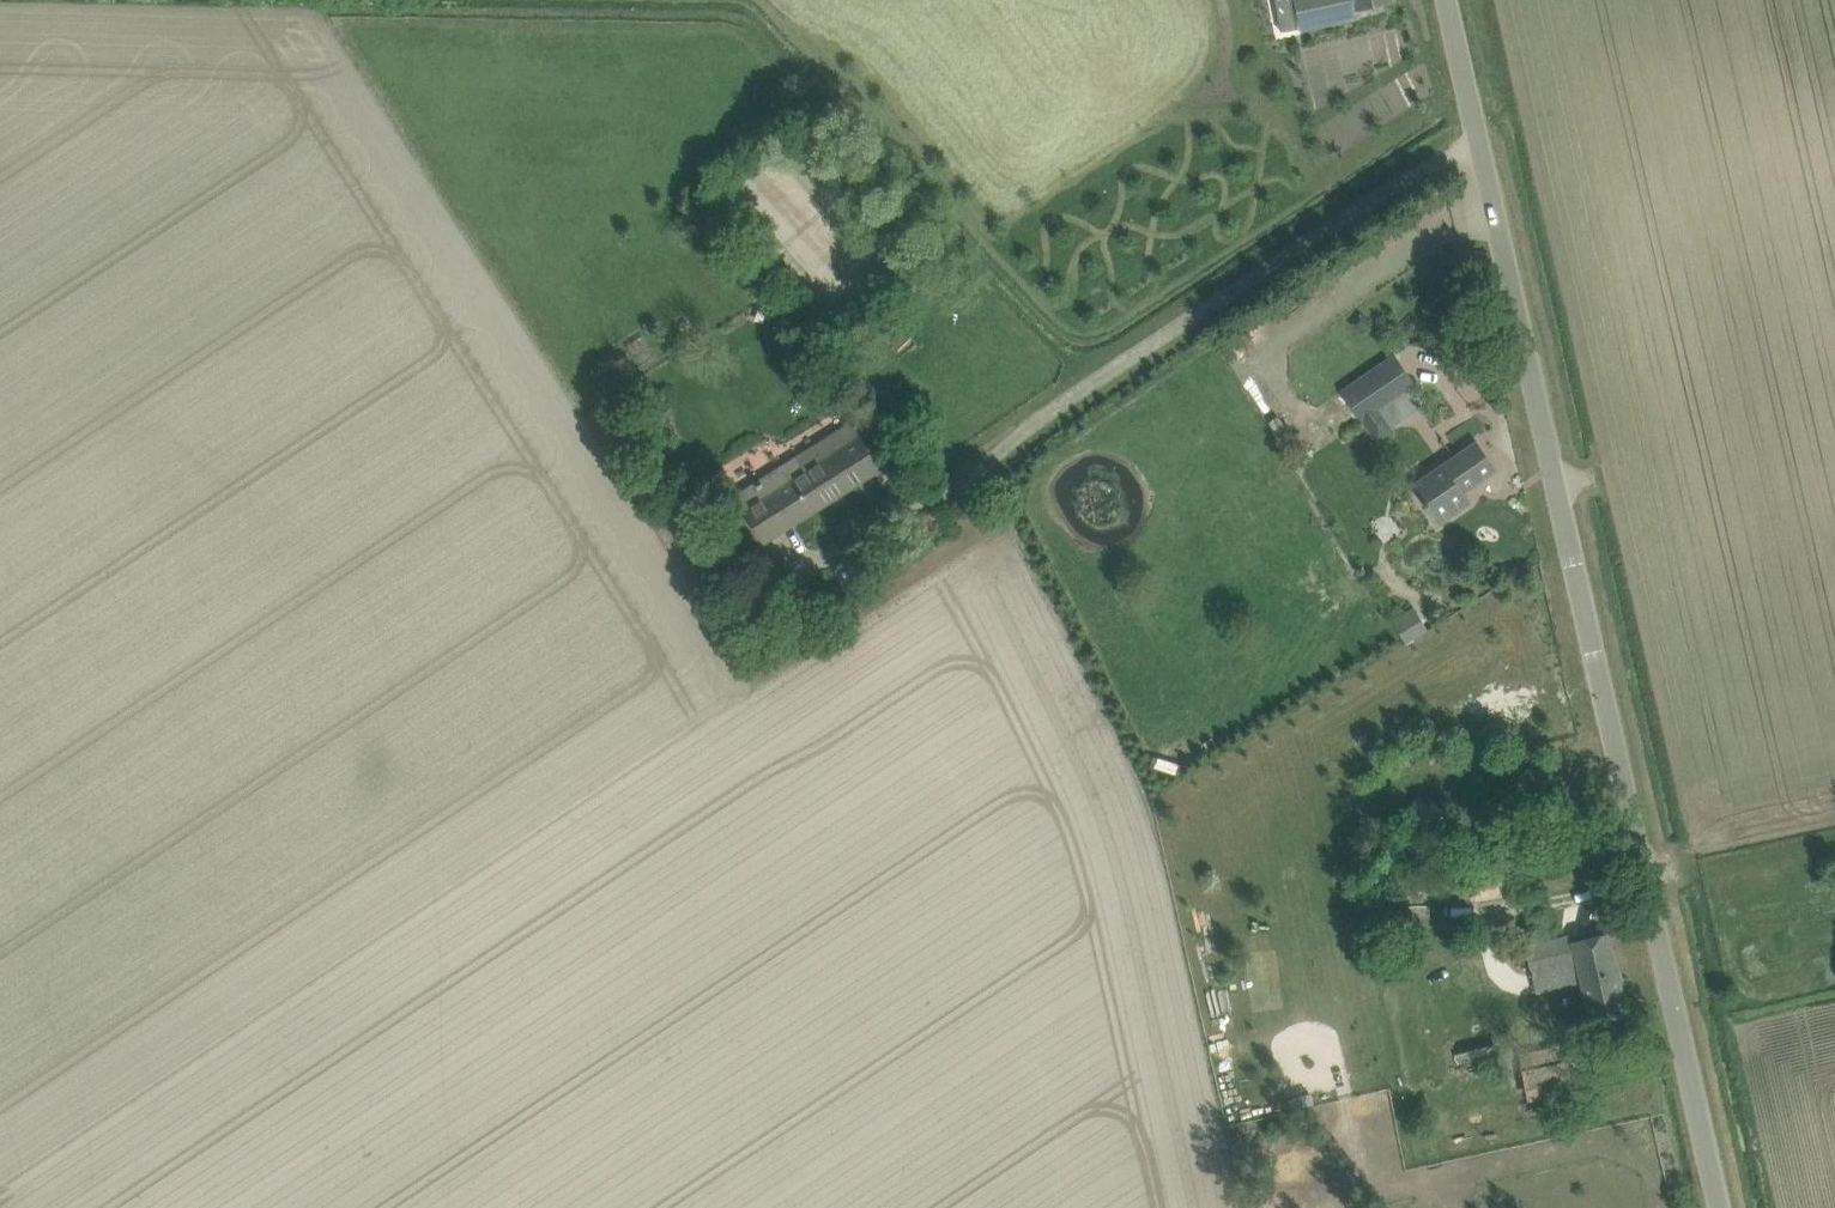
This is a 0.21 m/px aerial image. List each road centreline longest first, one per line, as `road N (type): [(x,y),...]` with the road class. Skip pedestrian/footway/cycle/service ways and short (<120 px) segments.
road 1 (unclassified): [(1721,1207),(1449,0)]
road 2 (track): [(988,482),(1060,404),(1480,143)]

